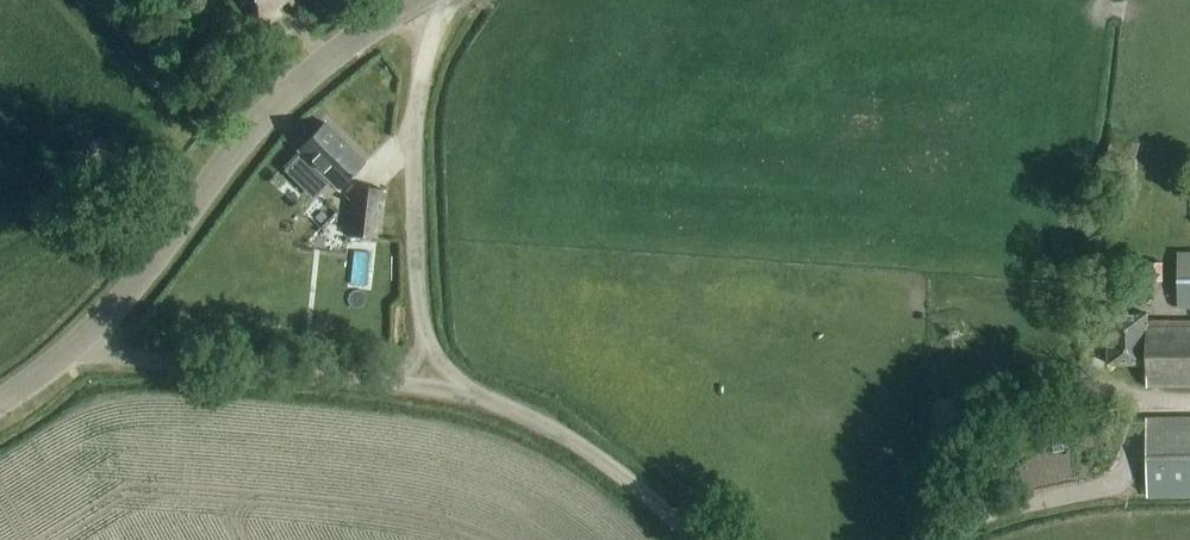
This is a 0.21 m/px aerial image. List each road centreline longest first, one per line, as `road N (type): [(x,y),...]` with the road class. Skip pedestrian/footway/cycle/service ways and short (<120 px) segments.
road 1 (tertiary): [(416,0),(283,98),(222,165),(93,341),(0,406)]
road 2 (track): [(466,390),(438,360),(417,293),(414,126),(447,0)]

